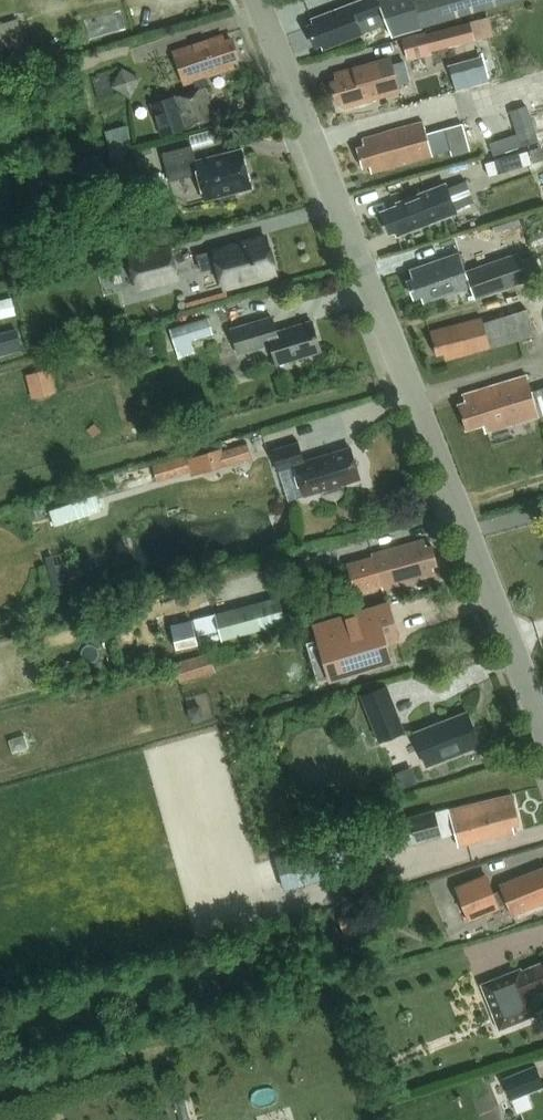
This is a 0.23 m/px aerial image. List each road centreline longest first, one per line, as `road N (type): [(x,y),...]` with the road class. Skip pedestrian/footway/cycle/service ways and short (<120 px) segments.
road 1 (residential): [(542,723),(260,0)]

